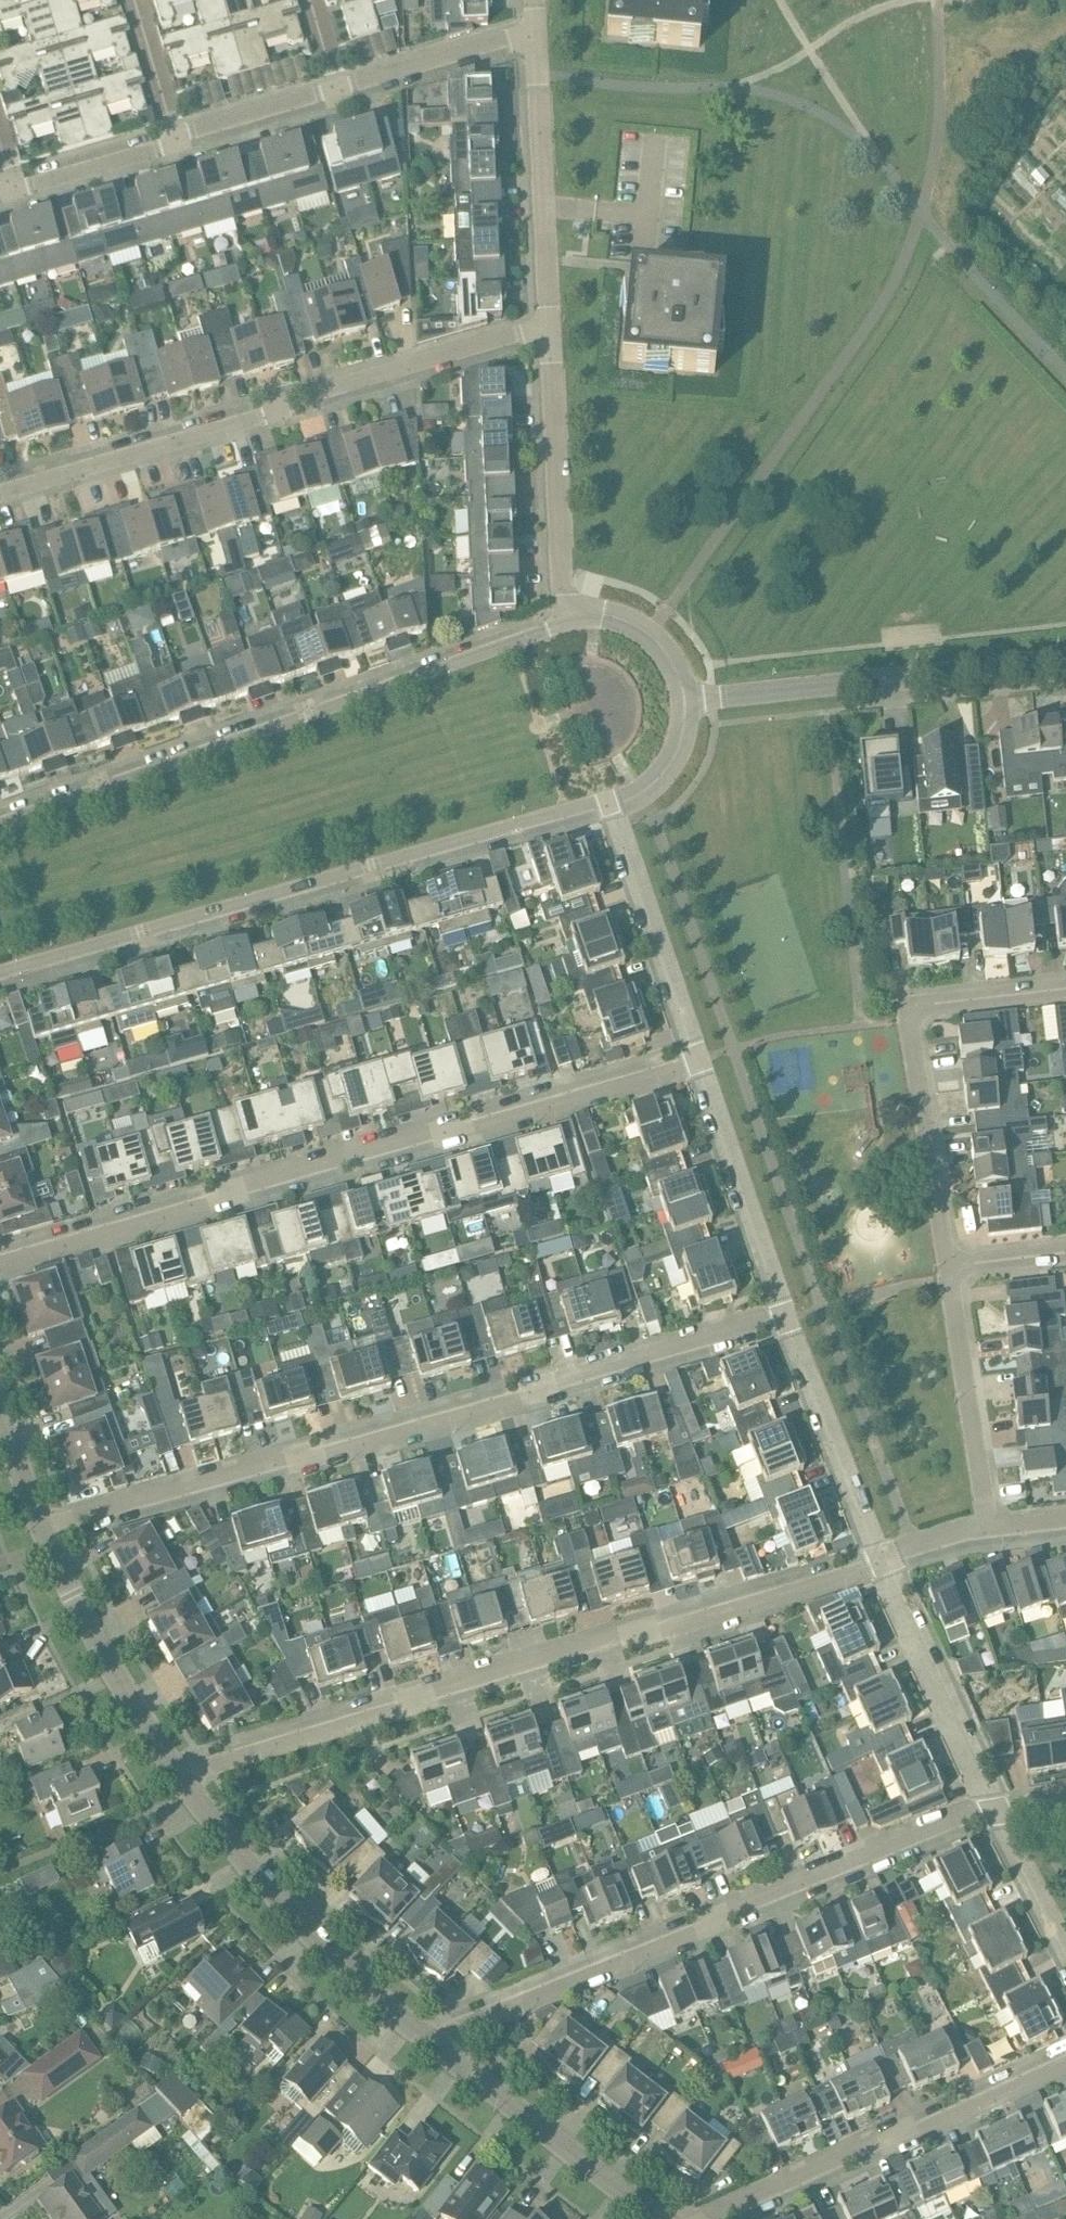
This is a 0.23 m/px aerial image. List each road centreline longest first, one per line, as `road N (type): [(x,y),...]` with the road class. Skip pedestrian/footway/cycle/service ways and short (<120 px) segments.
road 1 (residential): [(178,1772),(868,1568),(875,1543),(785,1315)]
road 2 (residential): [(41,1529),(273,1459),(308,1458),(532,1396),(561,1380),(785,1315)]
road 3 (residential): [(0,1266),(429,1129),(468,1131),(702,1061)]
road 4 (unclassified): [(0,973),(611,800)]
road 5 (residential): [(439,2049),(454,2029),(694,1932),(729,1910),(972,1812),(996,1811)]
road 6 (unclassified): [(564,621),(0,822)]
road 7 (residential): [(0,492),(260,418),(302,394),(549,329)]
road 8 (residential): [(947,1262),(916,1006),(1065,985)]
road 9 (residential): [(707,2218),(1065,2063)]
road 10 (unclassified): [(1065,656),(683,699)]
road 11 (residential): [(439,2049),(279,1898),(178,1772)]
road 12 (residential): [(996,1811),(886,1571),(892,1556),(986,1527)]
road 13 (residential): [(549,329),(536,33)]
road 14 (residential): [(564,621),(549,329)]
road 15 (residential): [(663,2218),(439,2049)]
road 16 (residential): [(178,1772),(127,1698),(41,1529)]
road 17 (residential): [(702,1061),(611,800)]
road 18 (residential): [(986,1527),(947,1262)]
road 19 (residential): [(785,1315),(702,1061)]
road 20 (residential): [(336,88),(536,33)]
road 21 (residential): [(174,140),(189,128),(336,88)]
road 22 (residential): [(12,186),(34,188),(174,140)]
road 23 (unclassified): [(683,699),(669,652),(650,634),(599,615),(564,621)]
road 24 (residential): [(1065,1950),(996,1811)]
road 25 (residential): [(174,140),(133,0)]
road 26 (unclassified): [(611,800),(664,770),(681,730),(683,699)]
road 27 (residential): [(41,1529),(0,1411)]

